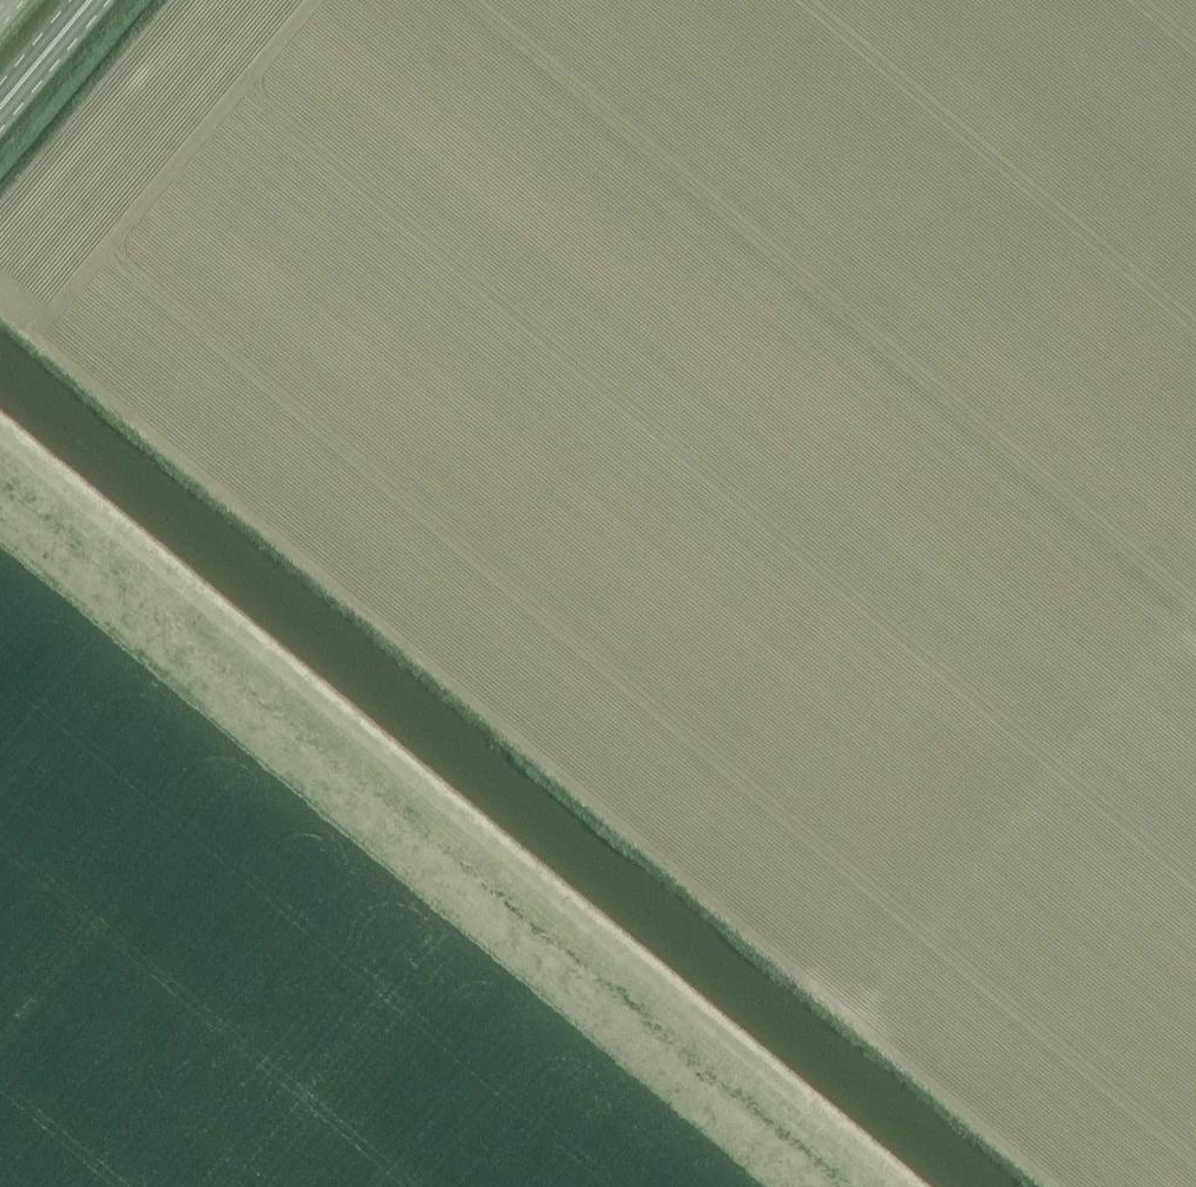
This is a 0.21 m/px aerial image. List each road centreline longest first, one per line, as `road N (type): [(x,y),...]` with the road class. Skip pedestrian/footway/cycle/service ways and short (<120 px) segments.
road 1 (primary): [(0,111),(93,0)]

